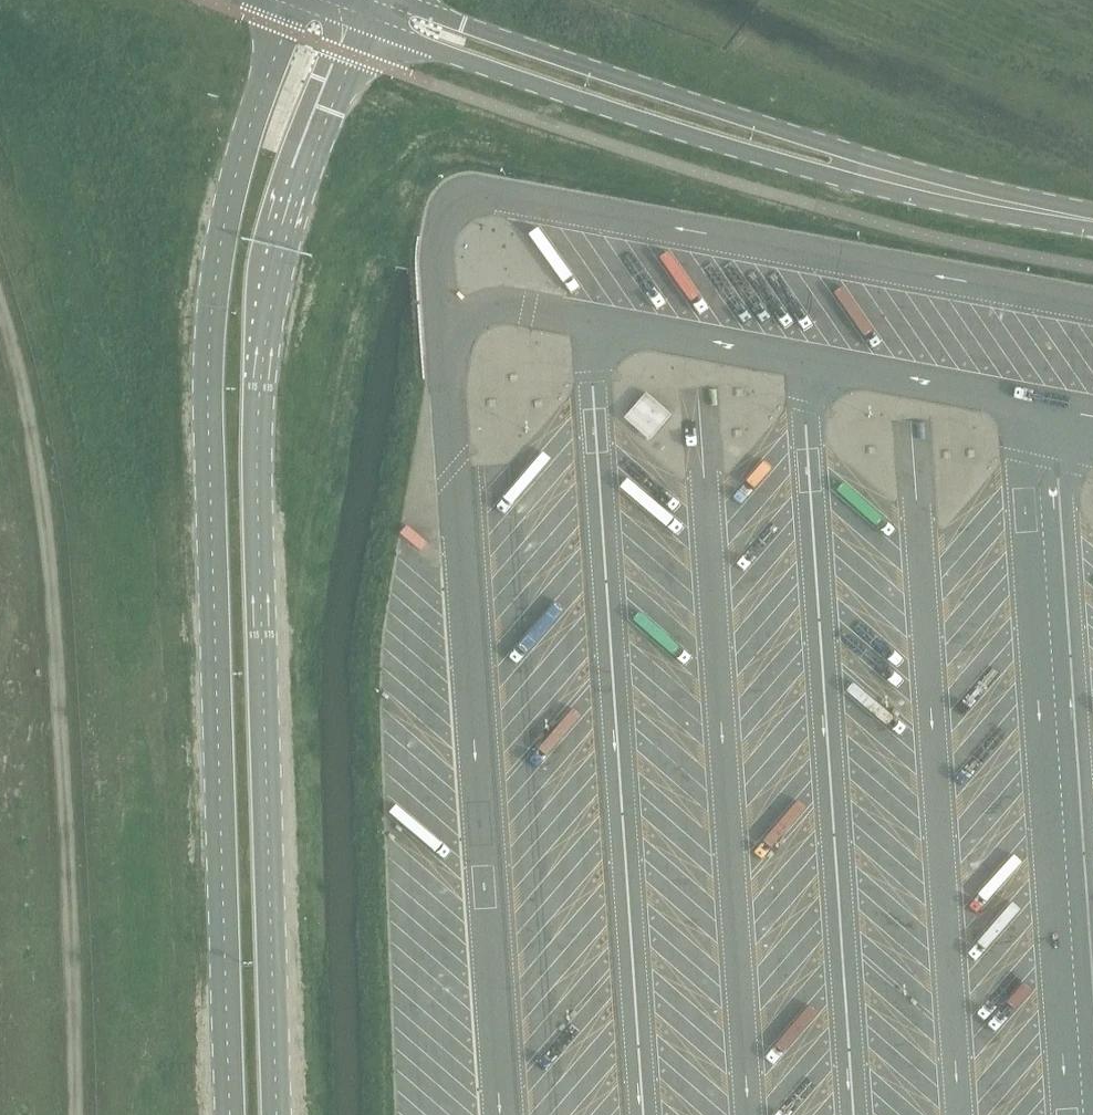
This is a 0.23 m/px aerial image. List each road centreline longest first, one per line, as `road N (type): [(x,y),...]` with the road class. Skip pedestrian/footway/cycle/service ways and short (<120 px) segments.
road 1 (unclassified): [(295,3),(221,251),(212,325),(211,495),(233,1114)]
road 2 (unclassified): [(277,1114),(257,333),(280,226),(368,26)]
road 3 (unclassified): [(368,26),(595,108),(825,176),(1092,241)]
road 4 (unclassified): [(1092,227),(389,0)]

